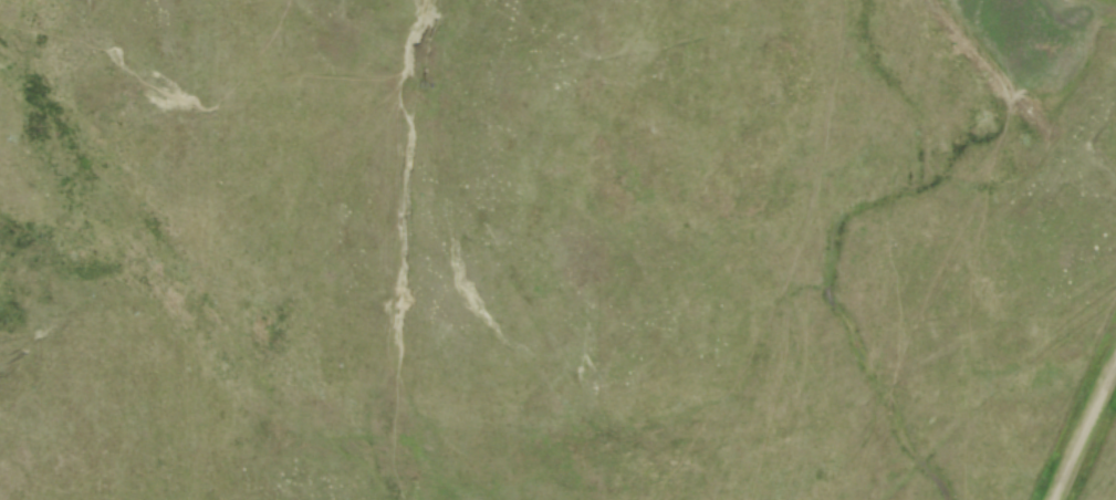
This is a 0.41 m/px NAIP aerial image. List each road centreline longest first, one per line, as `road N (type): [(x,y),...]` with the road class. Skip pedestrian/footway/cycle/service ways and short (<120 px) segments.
road 1 (residential): [(1115,355),(1050,499)]

